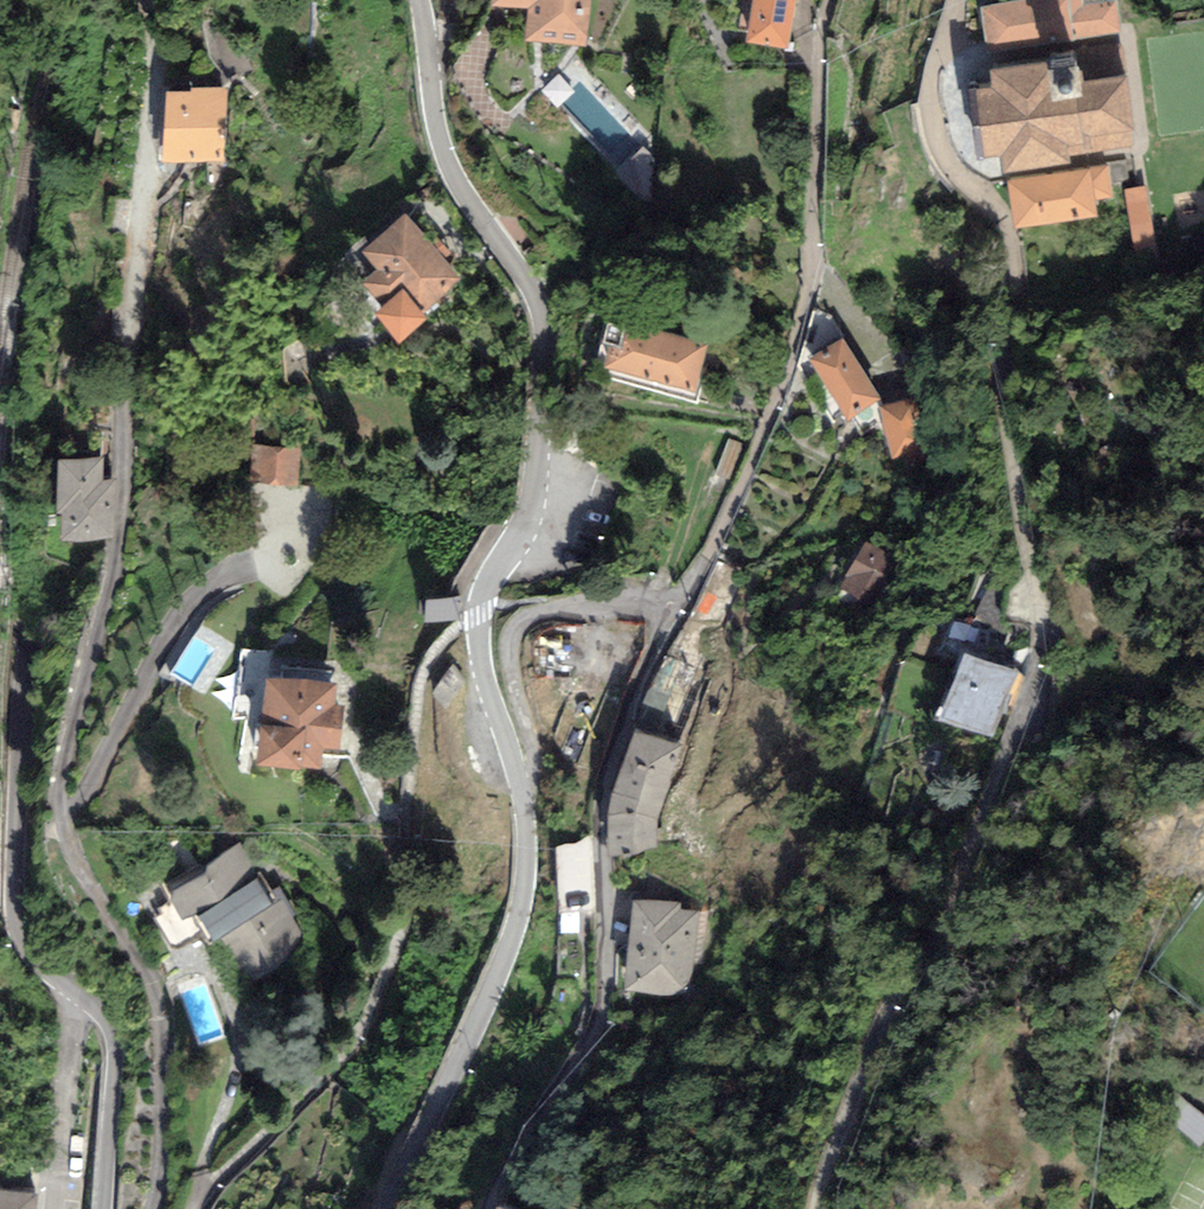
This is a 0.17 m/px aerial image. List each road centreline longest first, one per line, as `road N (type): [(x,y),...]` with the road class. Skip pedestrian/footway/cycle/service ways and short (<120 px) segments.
road 1 (residential): [(960,0),(938,64),(932,112),(940,154),(1009,236),(1020,286),(1004,353),(1008,419),(1045,624),(1037,692),(950,915),(898,1013),(821,1208)]
road 2 (residential): [(526,806),(536,767),(513,690),(525,623),(585,604),(630,603),(678,613),(643,683),(605,797),(603,1028),(501,1175),(490,1208)]
road 3 (tertiary): [(417,0),(429,103),(451,176),(543,311),(548,337),(532,507),(478,615),(479,661),(526,806)]
road 4 (unclassified): [(64,818),(123,564),(127,408),(164,38),(144,0)]
road 5 (tertiary): [(526,806),(530,868),(520,932),(396,1208)]
road 6 (unclassified): [(156,1208),(164,1126),(158,989),(82,869),(64,818)]
road 7 (tertiary): [(79,992),(44,965),(27,938),(19,859),(31,659),(21,646),(0,645)]
road 8 (unclassified): [(64,818),(105,770),(164,644),(206,591),(268,568)]
road 9 (tertiary): [(108,1208),(121,1044),(79,992)]
road 10 (unclassified): [(79,992),(62,1157)]

